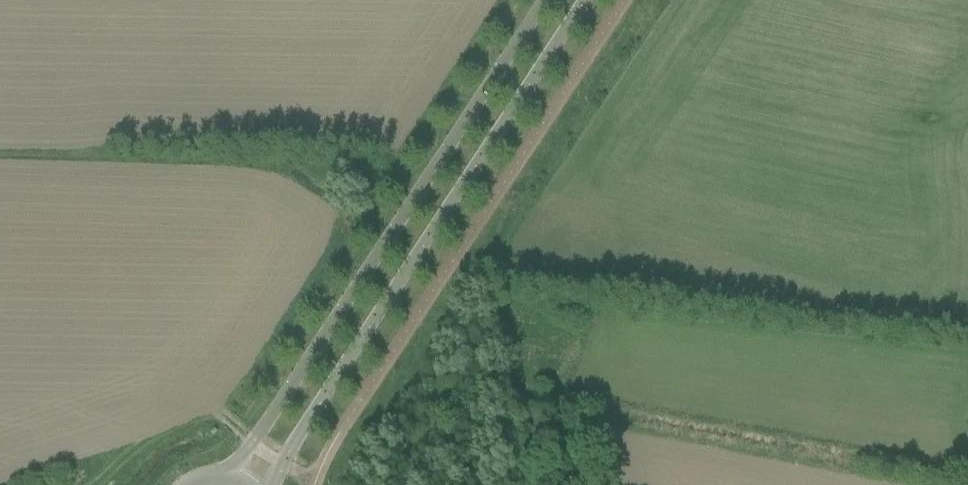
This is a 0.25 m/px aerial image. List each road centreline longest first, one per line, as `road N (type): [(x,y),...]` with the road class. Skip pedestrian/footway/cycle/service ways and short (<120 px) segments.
road 1 (tertiary): [(266,484),(584,0)]
road 2 (tertiary): [(544,0),(224,480)]

